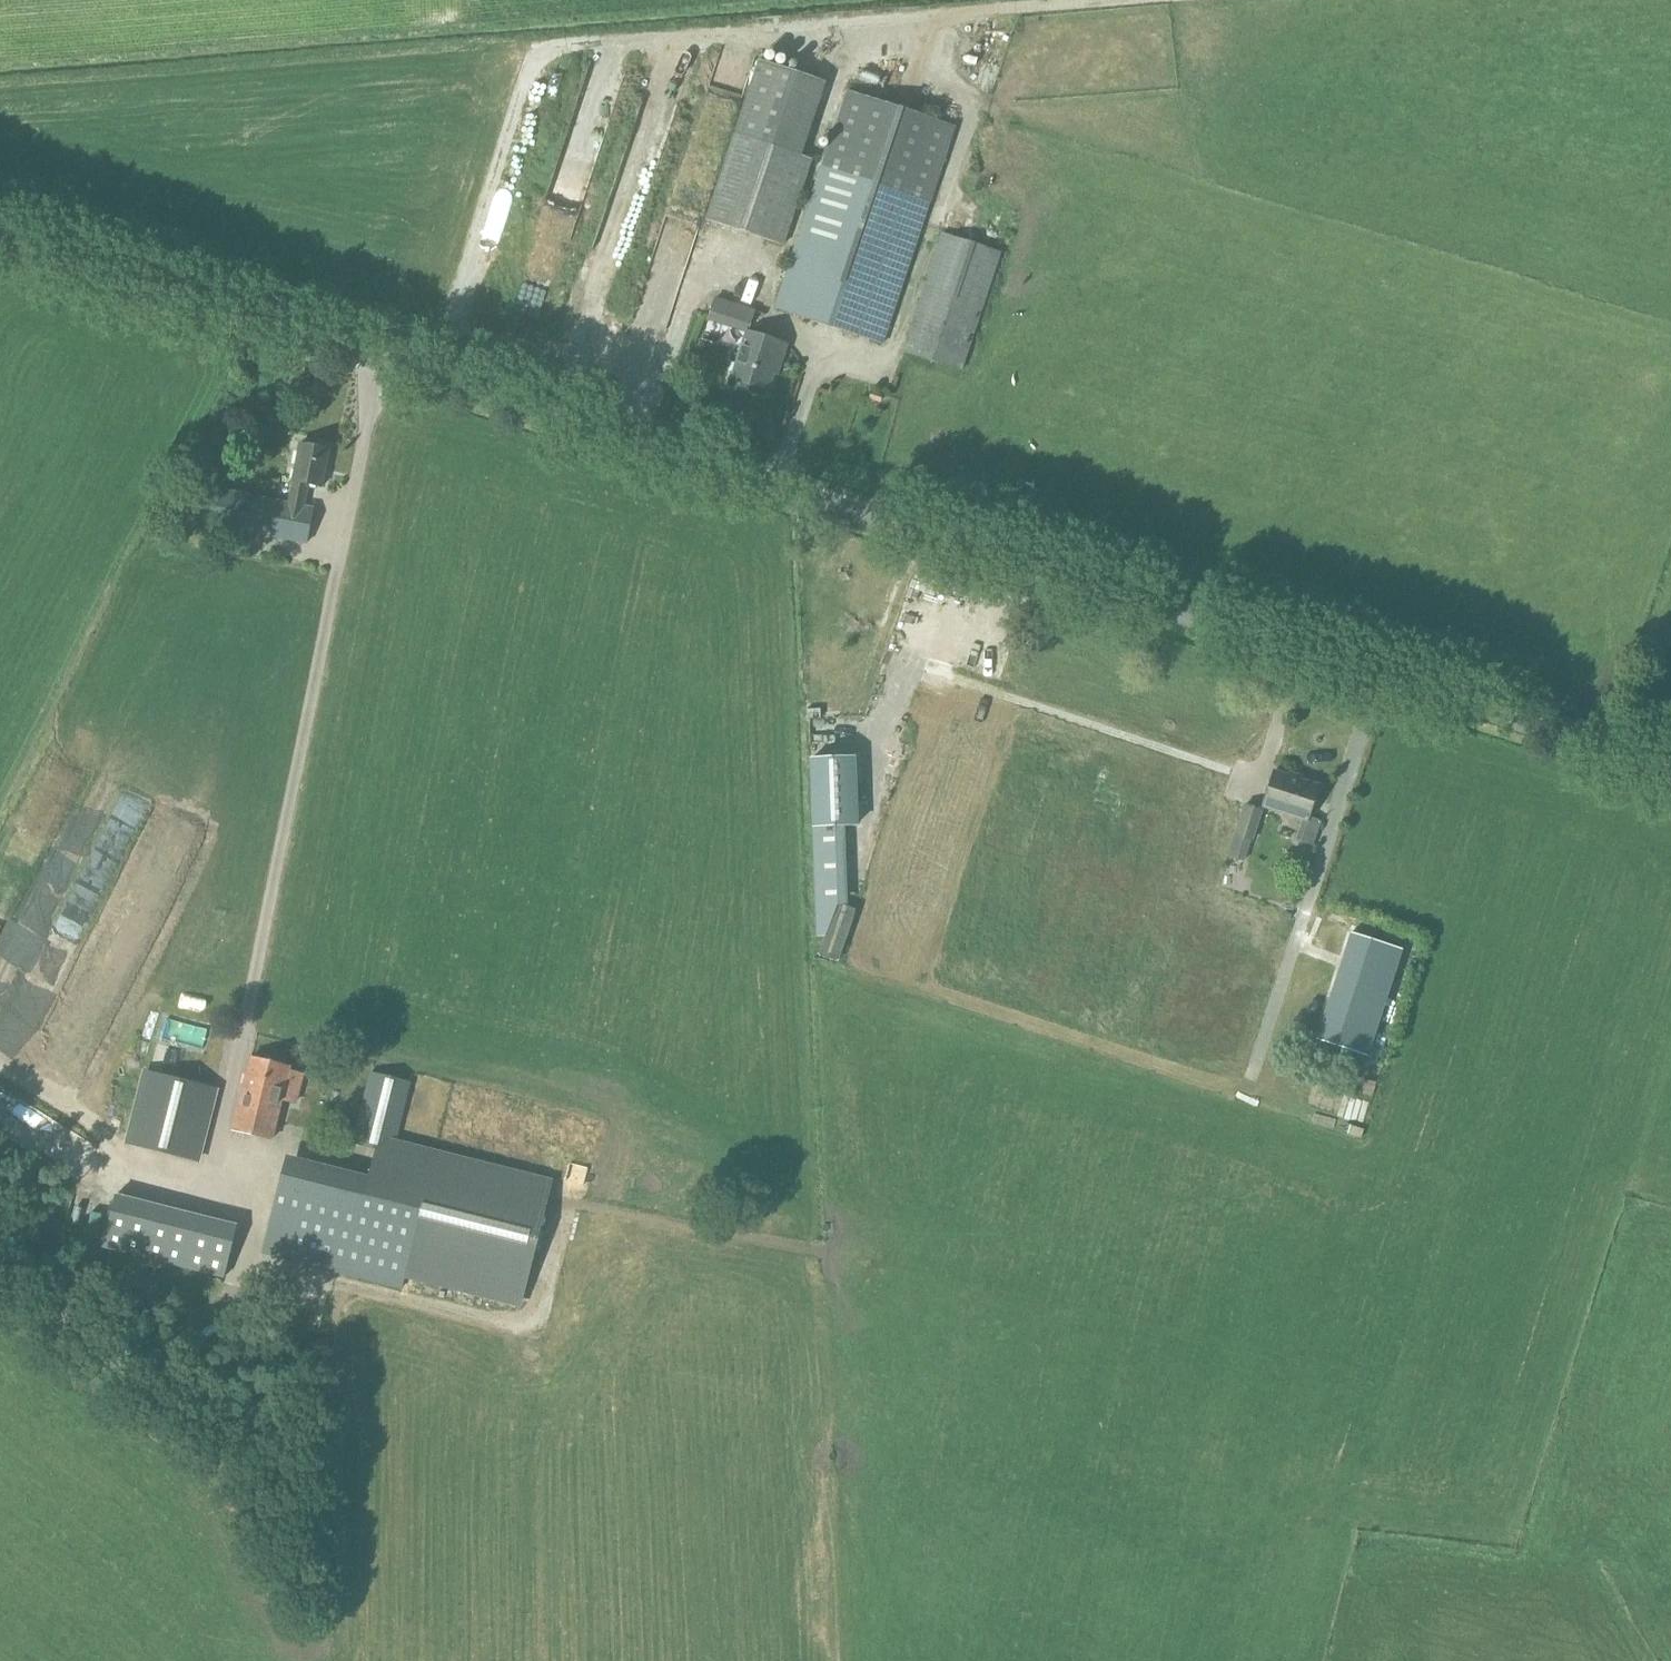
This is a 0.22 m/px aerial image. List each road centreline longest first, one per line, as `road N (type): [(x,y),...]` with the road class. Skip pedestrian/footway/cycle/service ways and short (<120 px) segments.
road 1 (tertiary): [(1670,765),(1116,595),(0,234)]
road 2 (track): [(161,1181),(117,1159),(94,1125),(0,1066)]

